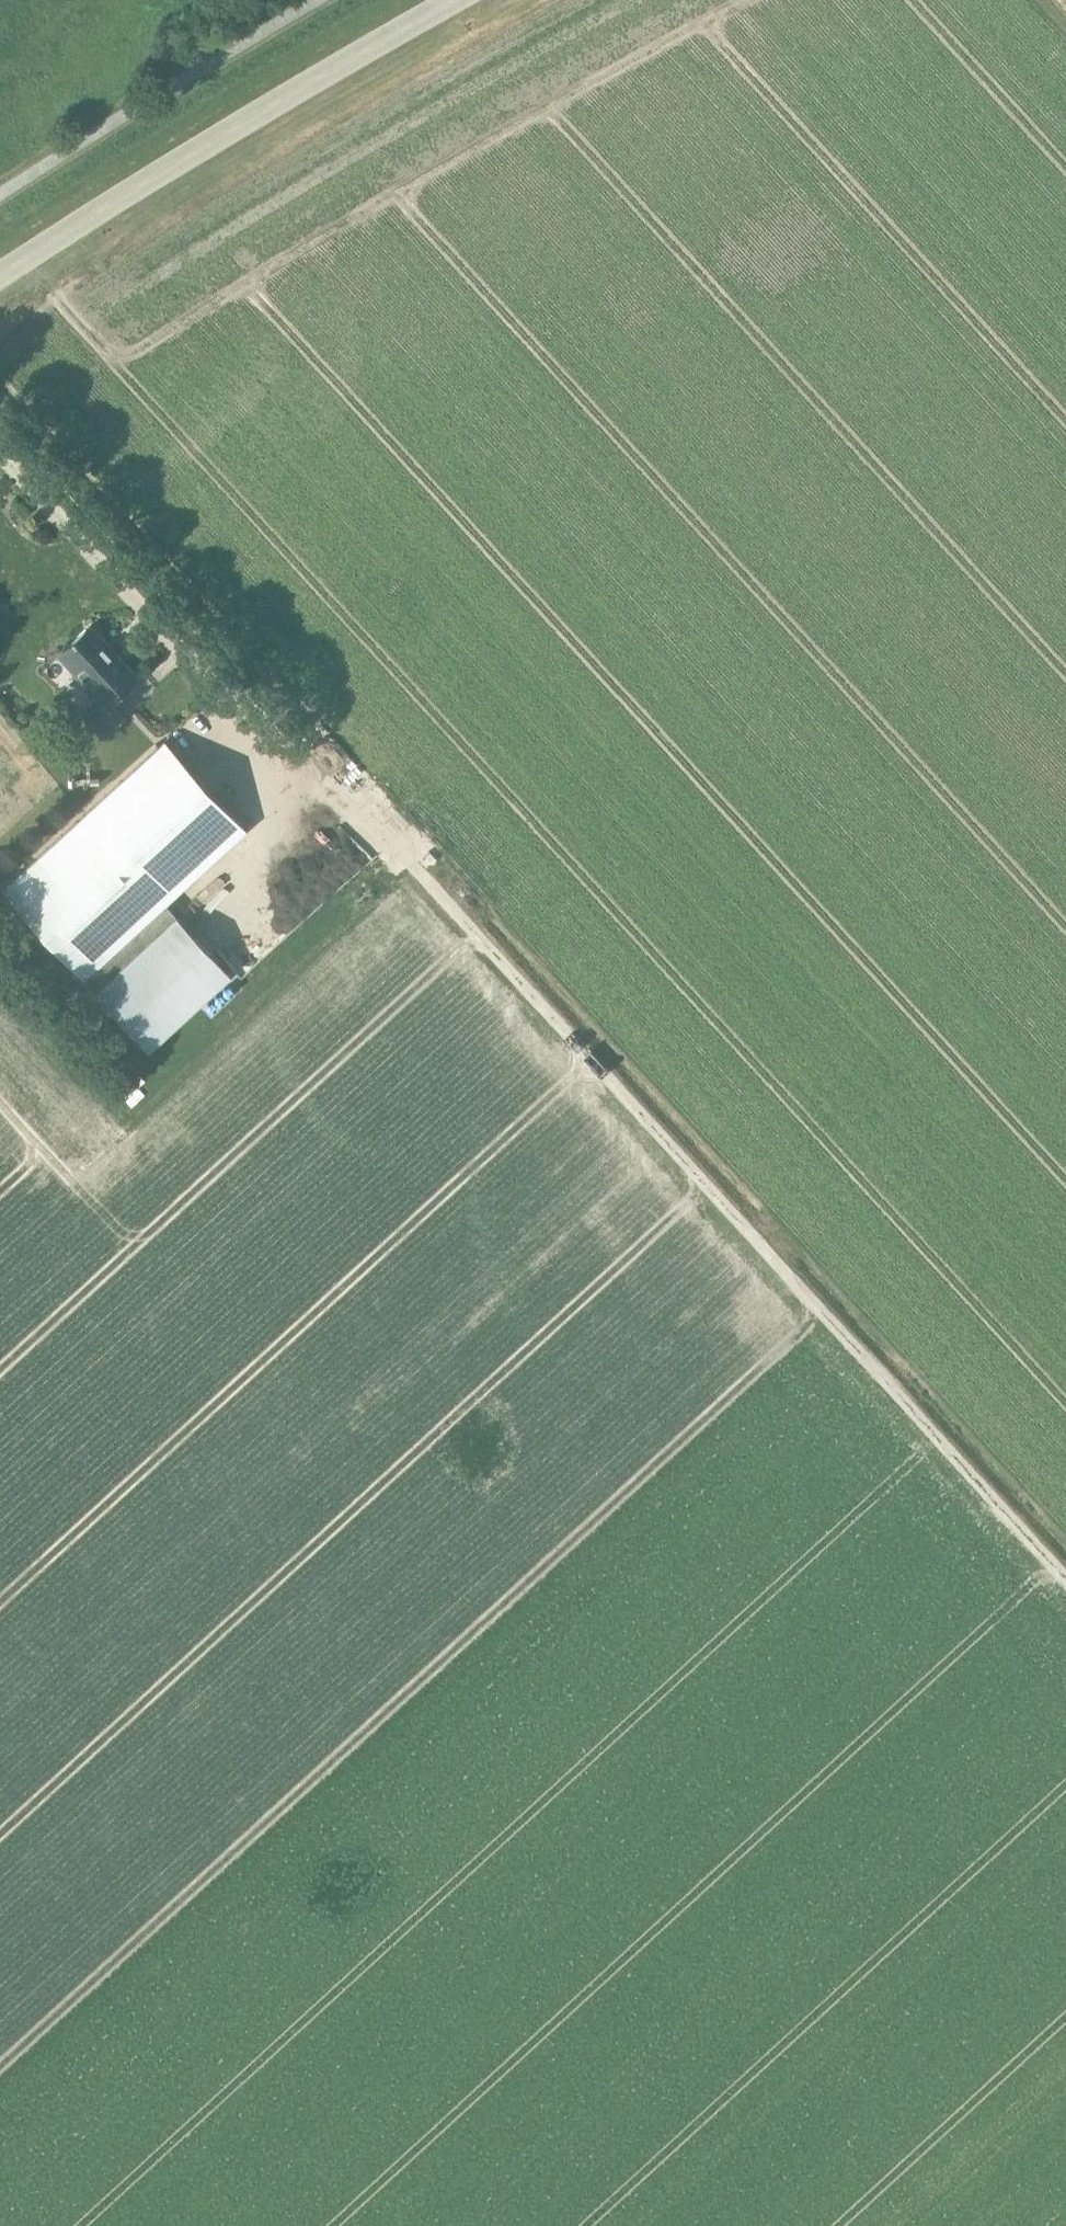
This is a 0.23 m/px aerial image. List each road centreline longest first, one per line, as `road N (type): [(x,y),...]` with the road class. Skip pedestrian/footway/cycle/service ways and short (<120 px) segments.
road 1 (track): [(371,818),(1065,1577)]
road 2 (tertiary): [(0,277),(456,0)]

